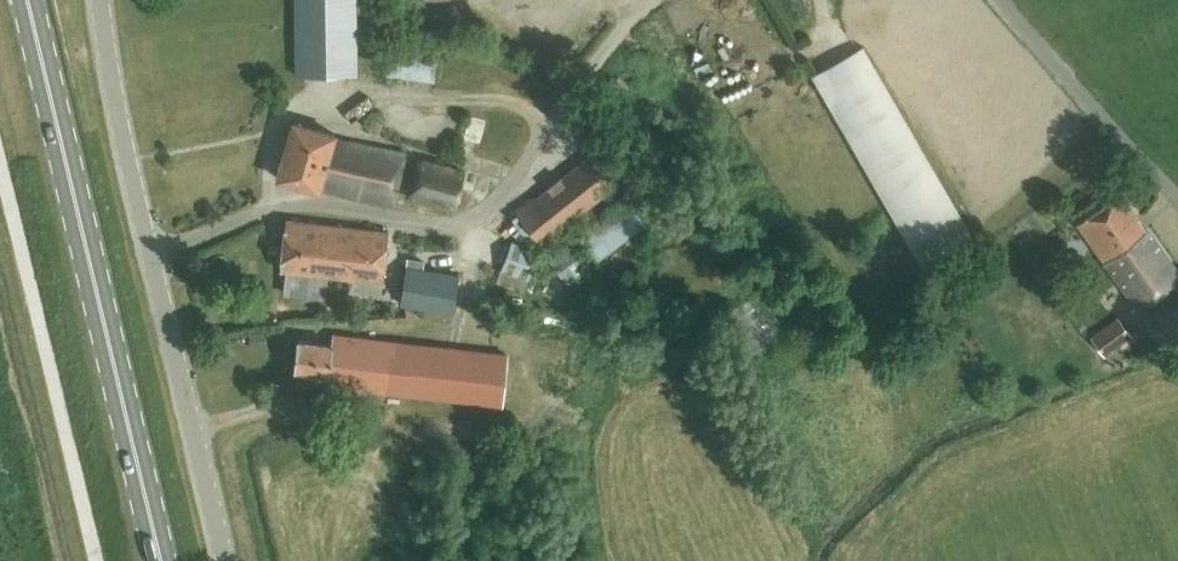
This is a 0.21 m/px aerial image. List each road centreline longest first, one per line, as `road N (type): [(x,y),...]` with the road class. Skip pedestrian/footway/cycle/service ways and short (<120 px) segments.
road 1 (primary): [(161,560),(28,0)]
road 2 (unclassified): [(224,560),(116,118),(99,0)]
road 3 (unclassified): [(1177,187),(1006,0)]

